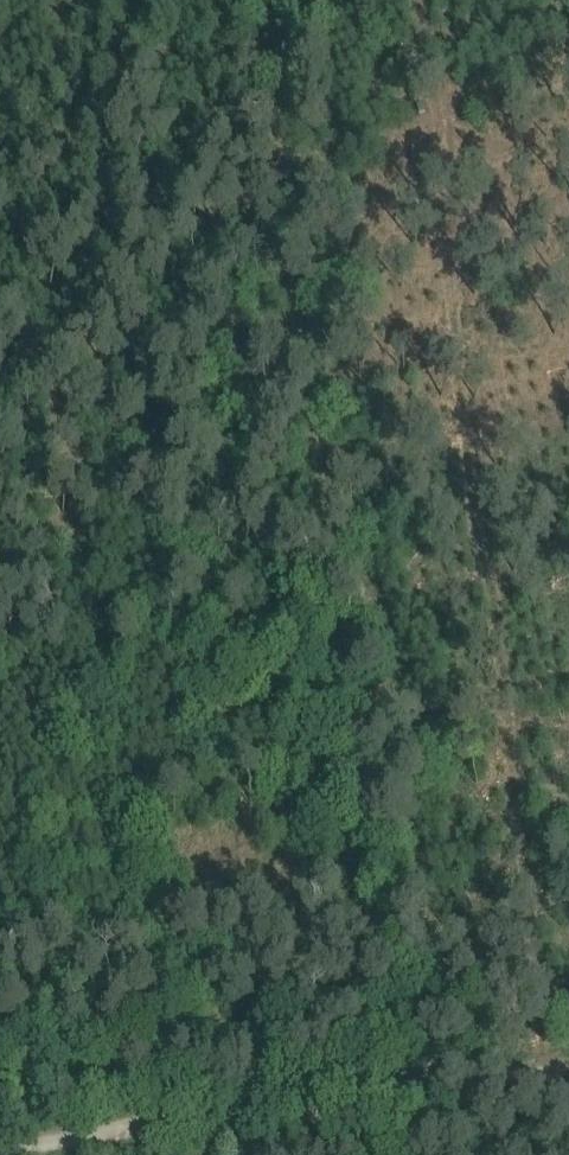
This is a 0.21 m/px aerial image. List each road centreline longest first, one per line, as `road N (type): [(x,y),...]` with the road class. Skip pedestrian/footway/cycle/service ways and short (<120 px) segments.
road 1 (track): [(568,1075),(0,1151)]

